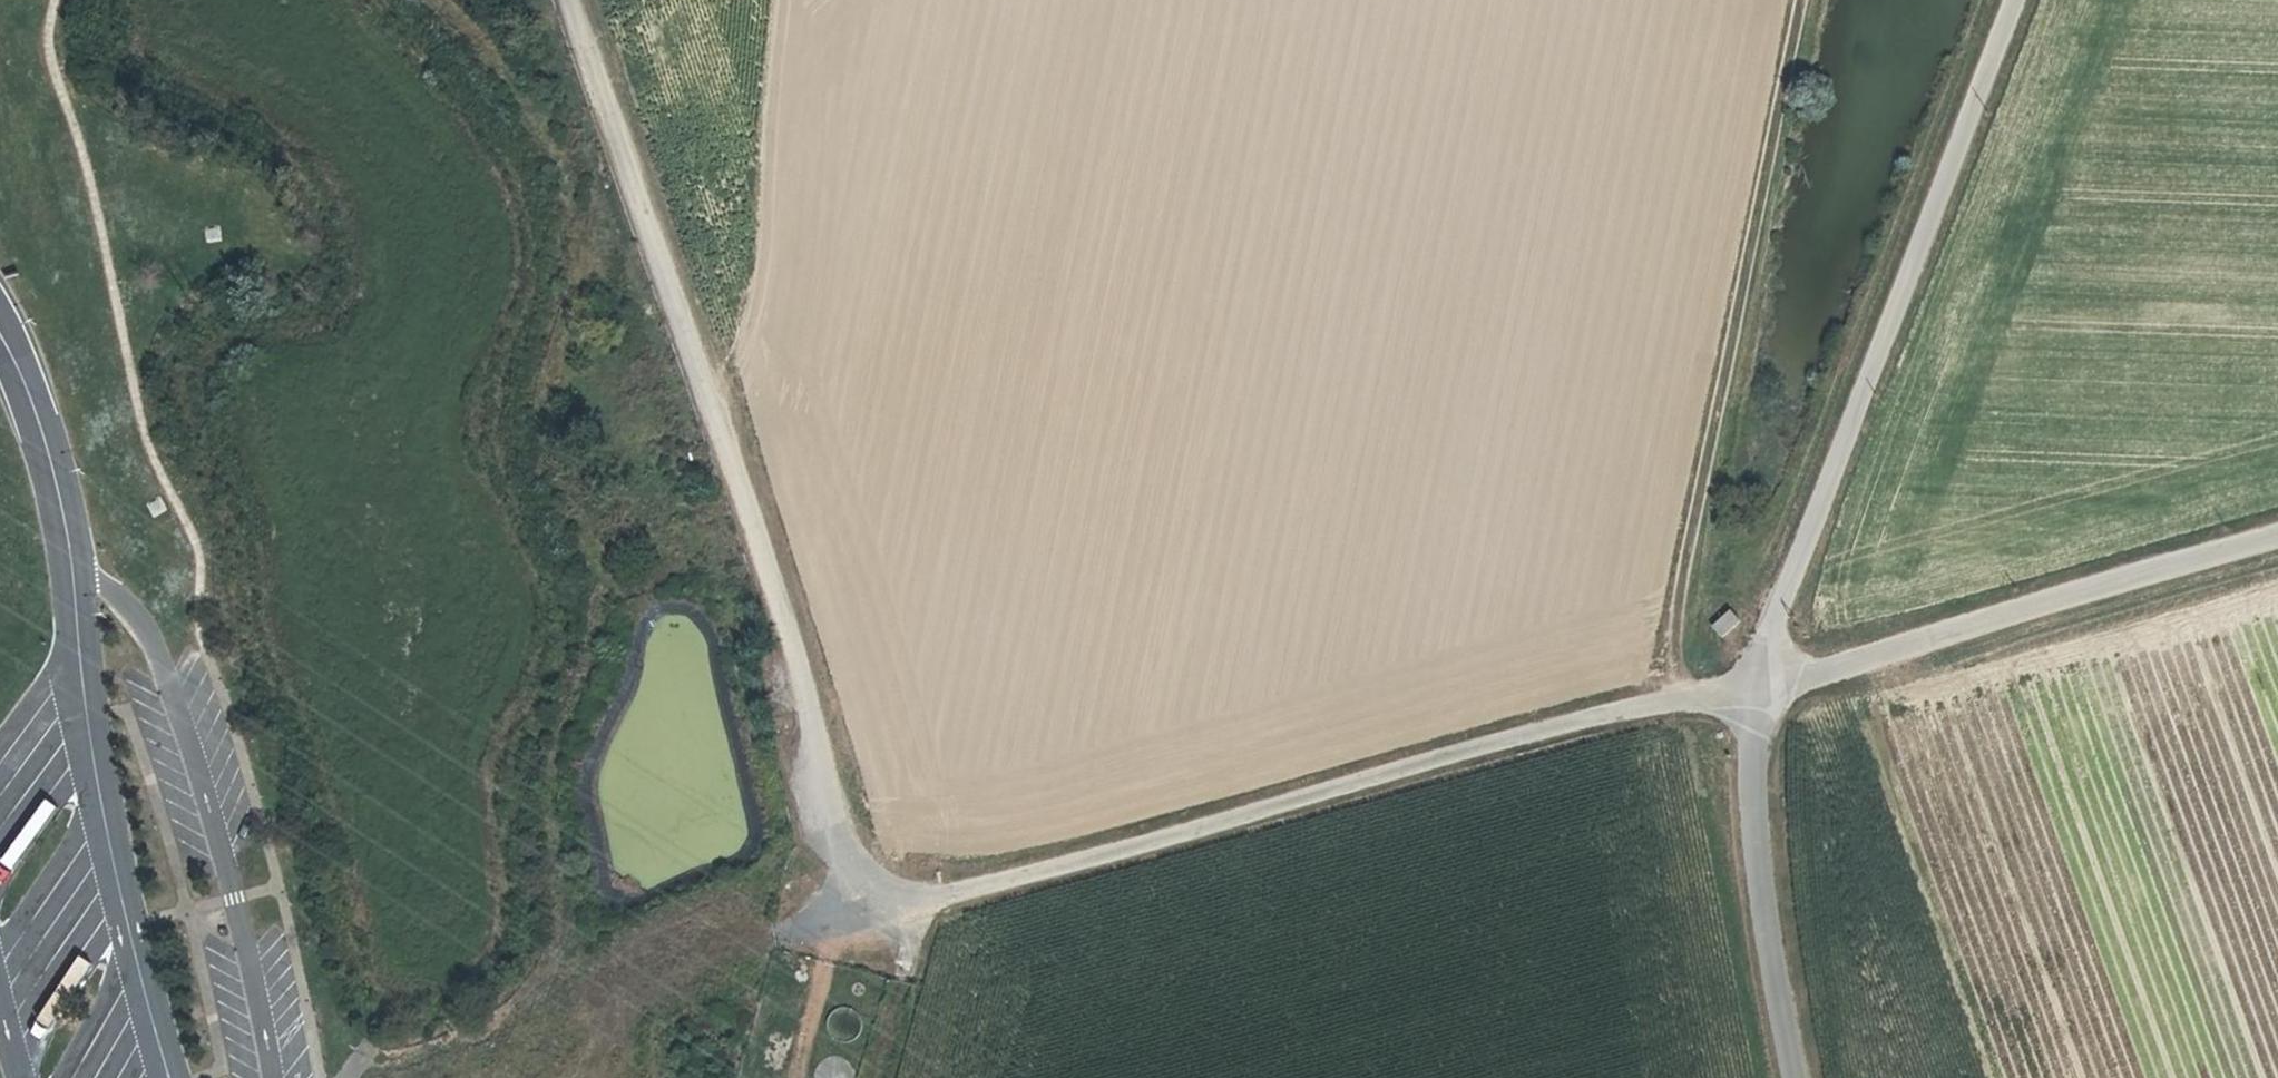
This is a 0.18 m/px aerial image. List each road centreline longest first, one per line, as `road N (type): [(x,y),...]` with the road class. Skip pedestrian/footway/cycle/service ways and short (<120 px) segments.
road 1 (unclassified): [(1755,688),(1662,696),(972,890),(895,892),(857,867),(830,813),(794,618),(575,0)]
road 2 (unclassified): [(2012,0),(1755,688)]
road 3 (unclassified): [(2277,544),(1755,688)]
road 4 (unclassified): [(1755,688),(1759,915),(1789,1077)]

